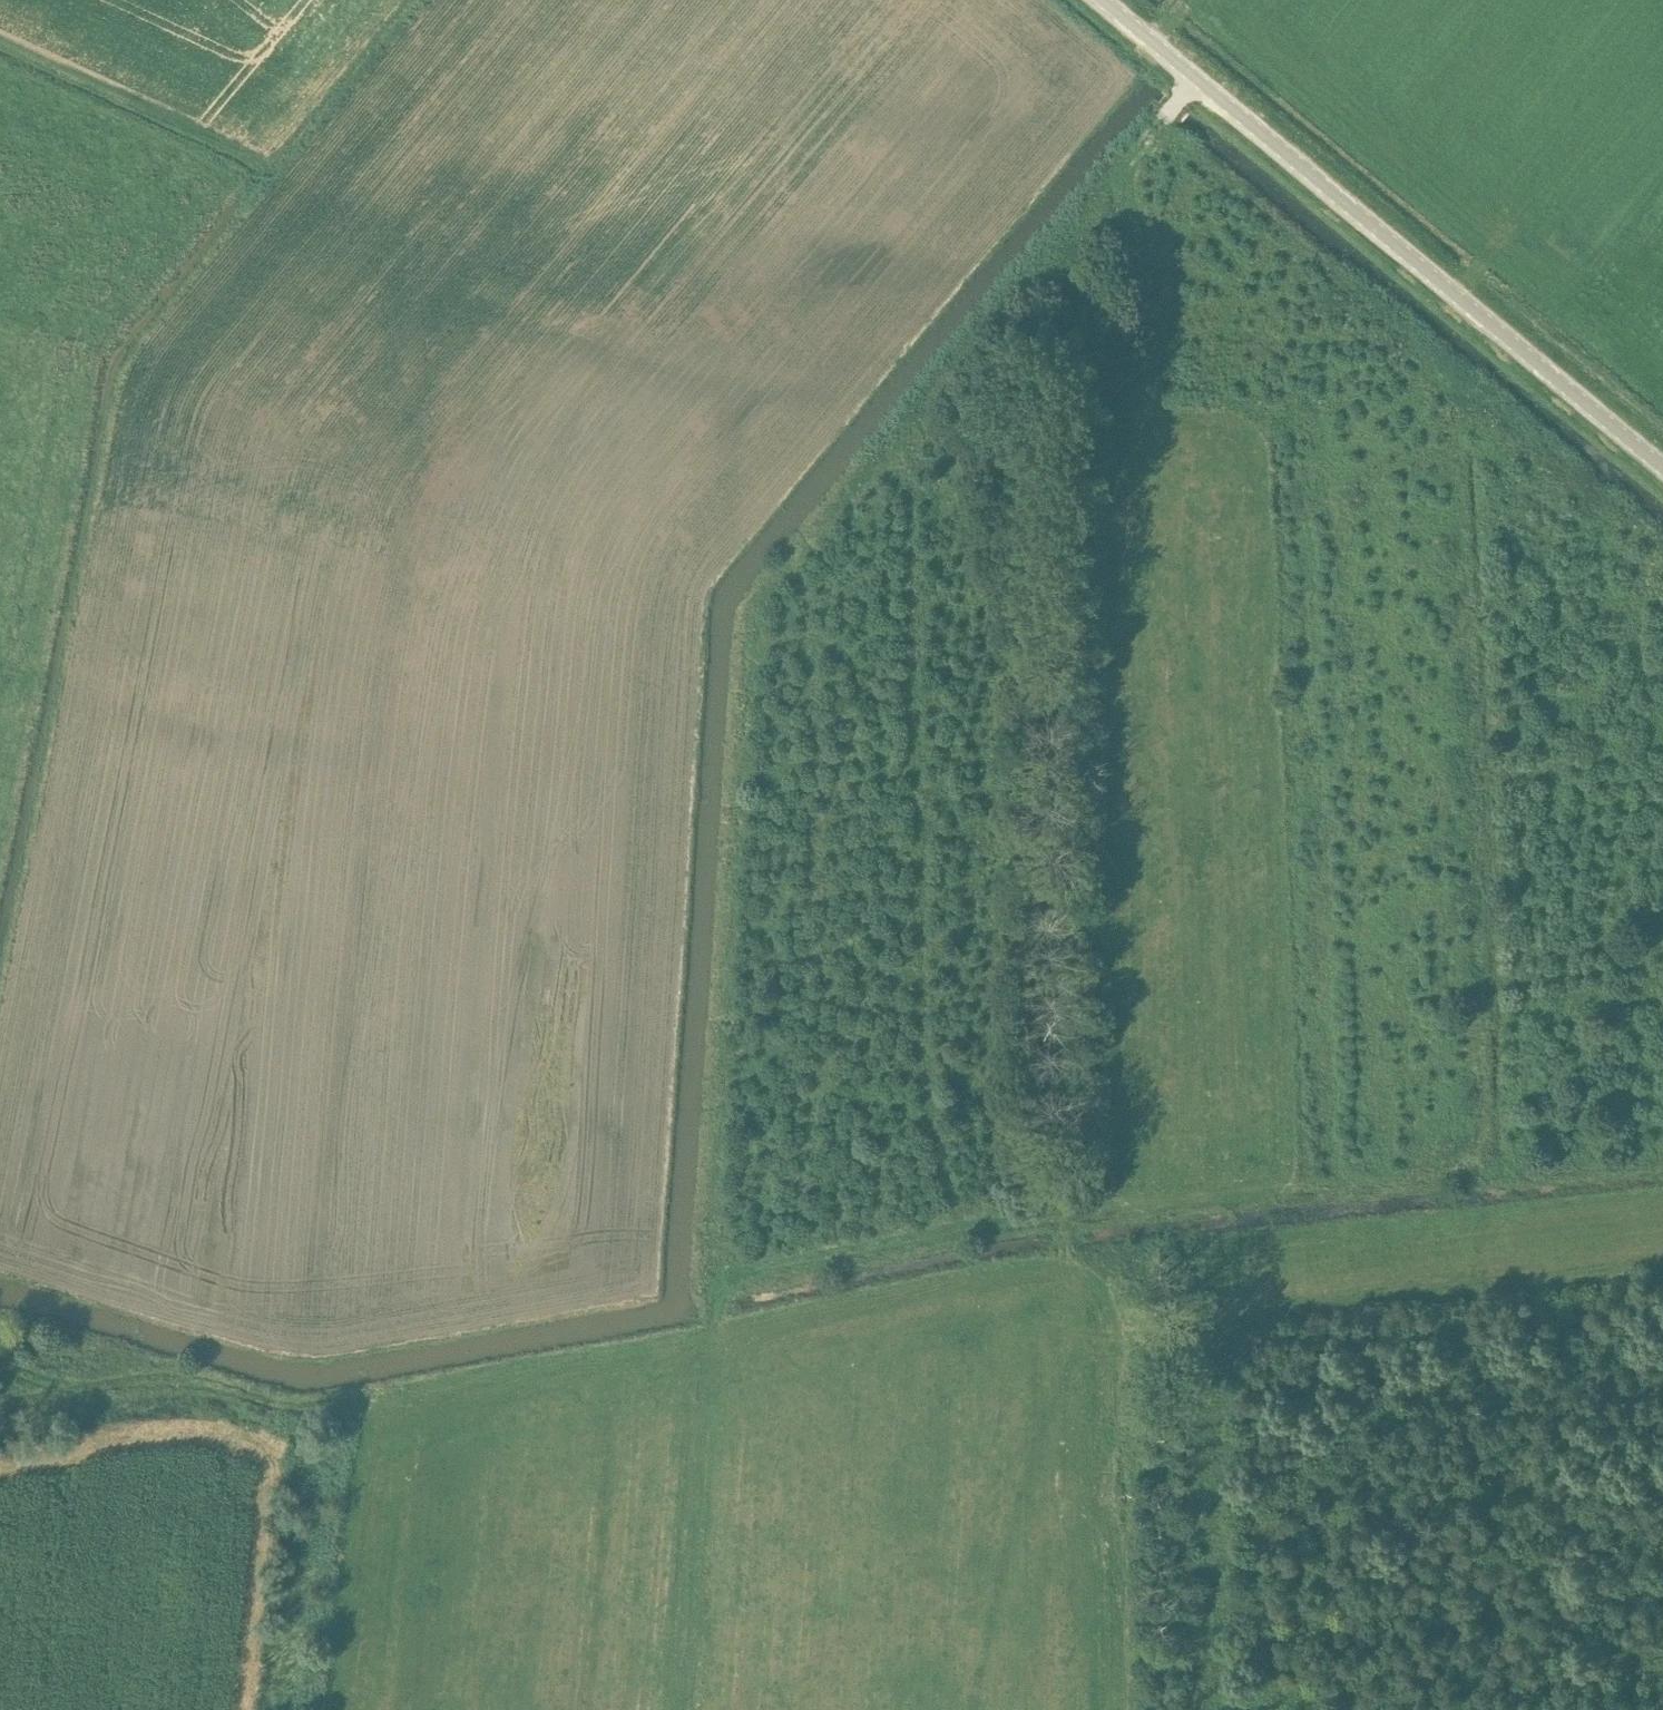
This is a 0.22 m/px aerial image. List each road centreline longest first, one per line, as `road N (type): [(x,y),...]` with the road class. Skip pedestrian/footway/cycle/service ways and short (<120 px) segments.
road 1 (tertiary): [(1662,470),(1099,0)]

